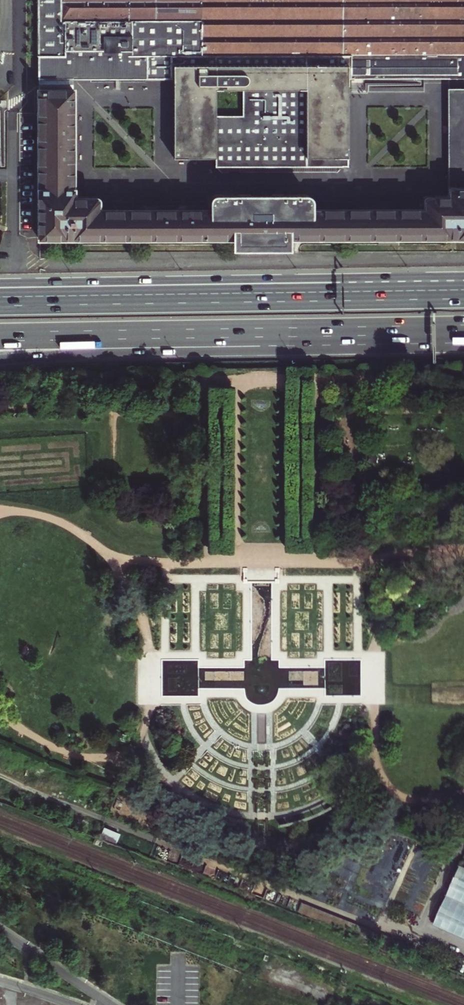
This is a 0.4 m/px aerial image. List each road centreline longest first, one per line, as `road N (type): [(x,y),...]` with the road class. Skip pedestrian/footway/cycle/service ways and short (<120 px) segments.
road 1 (motorway): [(461,294),(348,279),(0,284)]
road 2 (motorway): [(461,294),(0,301)]
road 3 (motorway): [(0,360),(459,334)]
road 4 (motorway): [(0,337),(459,334)]

